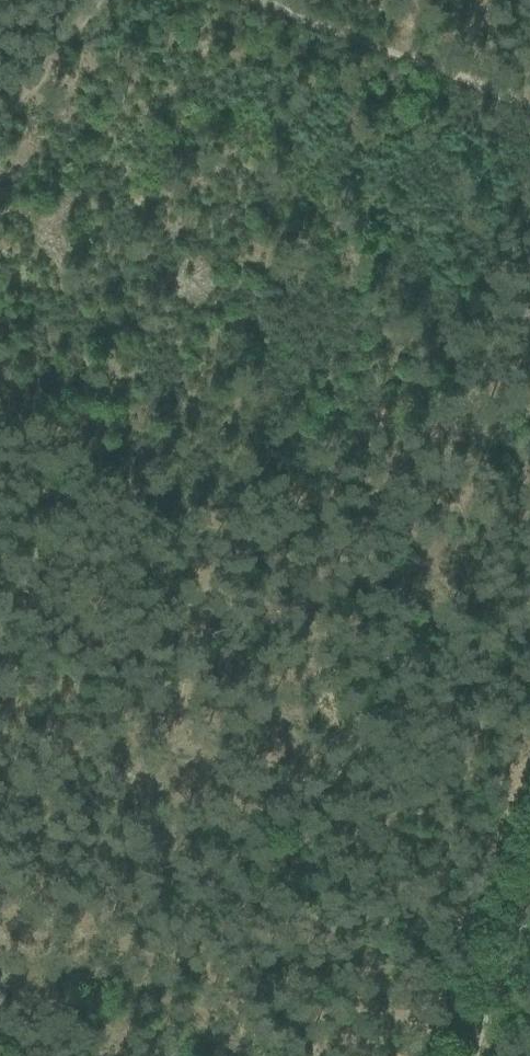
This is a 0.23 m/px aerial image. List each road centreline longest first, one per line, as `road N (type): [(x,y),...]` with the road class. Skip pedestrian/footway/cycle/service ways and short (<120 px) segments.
road 1 (track): [(265,0),(529,104)]
road 2 (track): [(472,1055),(529,911)]

